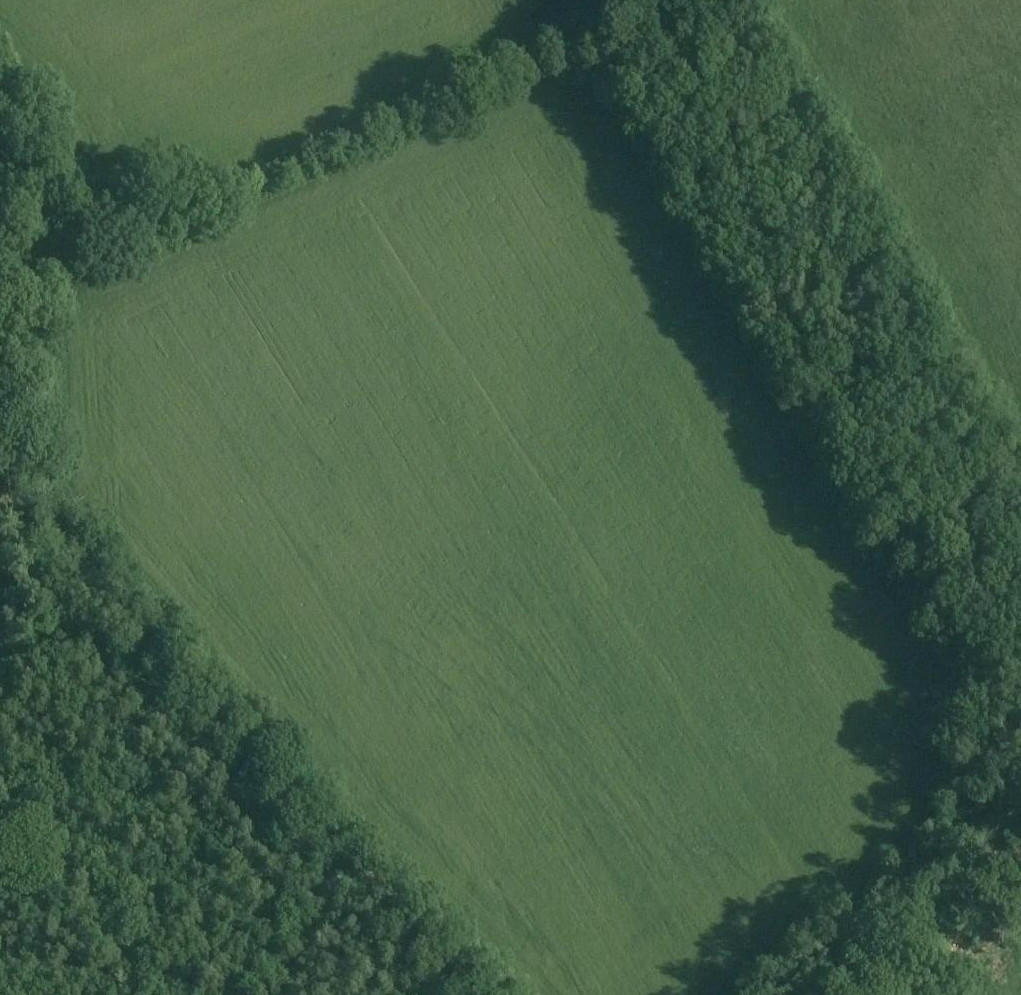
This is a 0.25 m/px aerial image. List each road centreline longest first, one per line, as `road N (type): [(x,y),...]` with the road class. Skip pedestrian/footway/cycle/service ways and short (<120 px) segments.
road 1 (track): [(637,0),(0,268)]
road 2 (track): [(457,994),(0,505)]

